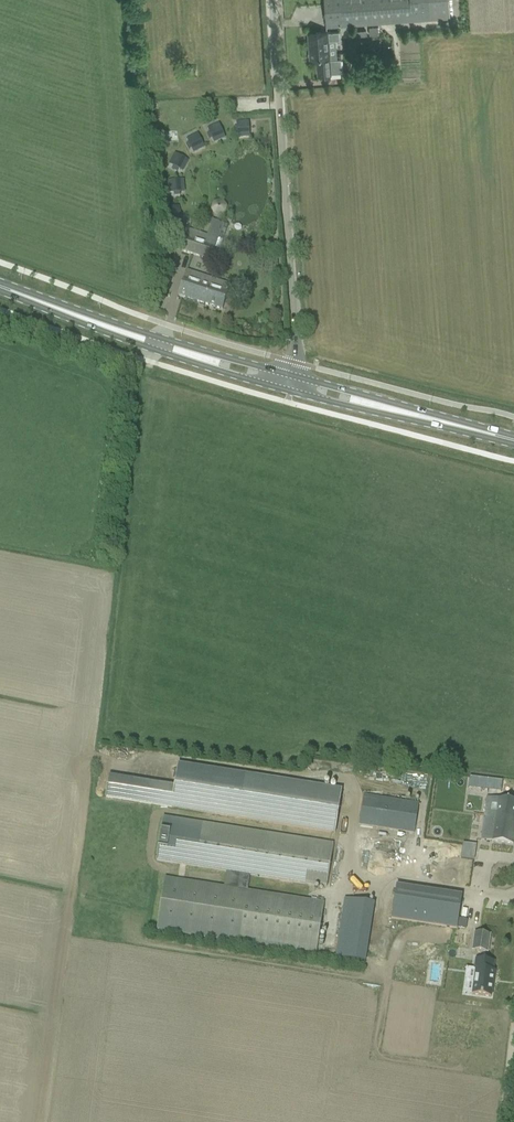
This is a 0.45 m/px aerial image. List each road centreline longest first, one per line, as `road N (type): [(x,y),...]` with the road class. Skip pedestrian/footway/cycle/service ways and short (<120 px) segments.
road 1 (unclassified): [(293,376),(271,0)]
road 2 (primary): [(1,289),(57,317),(290,393)]
road 3 (primary): [(293,376),(1,289)]
road 4 (primary): [(494,437),(472,423),(293,376)]
road 5 (primary): [(290,393),(470,440),(494,437)]

